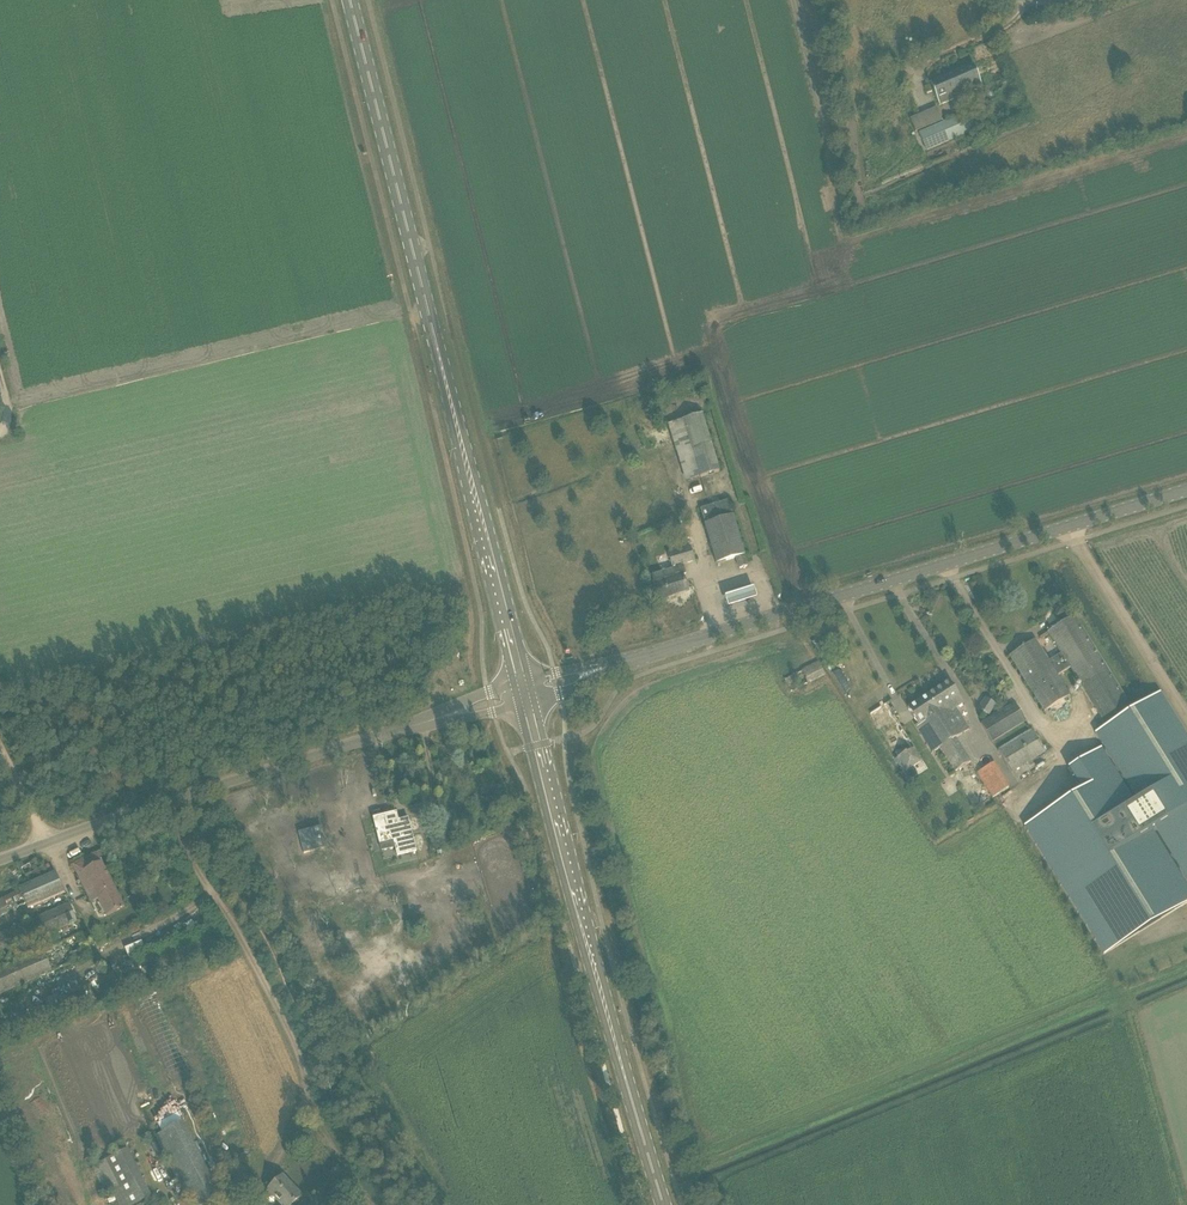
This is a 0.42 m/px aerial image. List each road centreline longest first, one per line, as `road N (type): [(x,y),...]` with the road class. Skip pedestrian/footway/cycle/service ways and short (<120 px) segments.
road 1 (primary): [(522,683),(349,0)]
road 2 (unclassified): [(641,657),(1186,491)]
road 3 (primary): [(664,1204),(527,705)]
road 4 (unclassified): [(0,858),(433,720)]
road 5 (track): [(238,1199),(296,1121),(302,1081),(292,1041),(240,935),(186,853),(177,800)]
road 6 (unclassified): [(527,705),(641,657)]
road 7 (unclassified): [(641,657),(522,683)]

